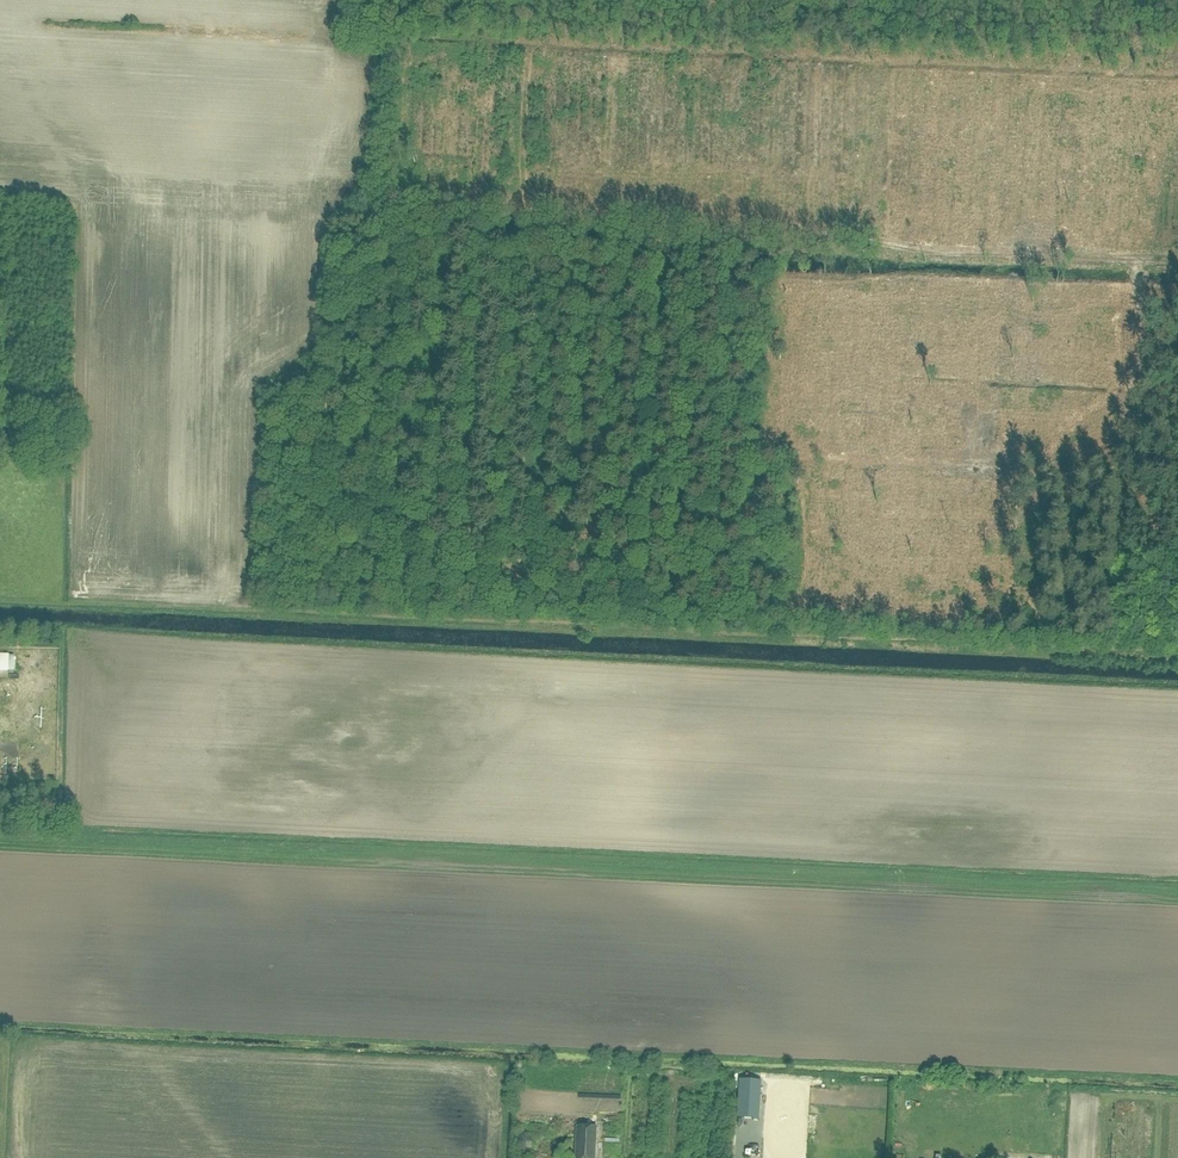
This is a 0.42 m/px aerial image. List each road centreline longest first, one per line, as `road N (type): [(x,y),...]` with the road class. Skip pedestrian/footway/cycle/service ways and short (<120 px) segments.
road 1 (track): [(0,847),(1177,897)]

